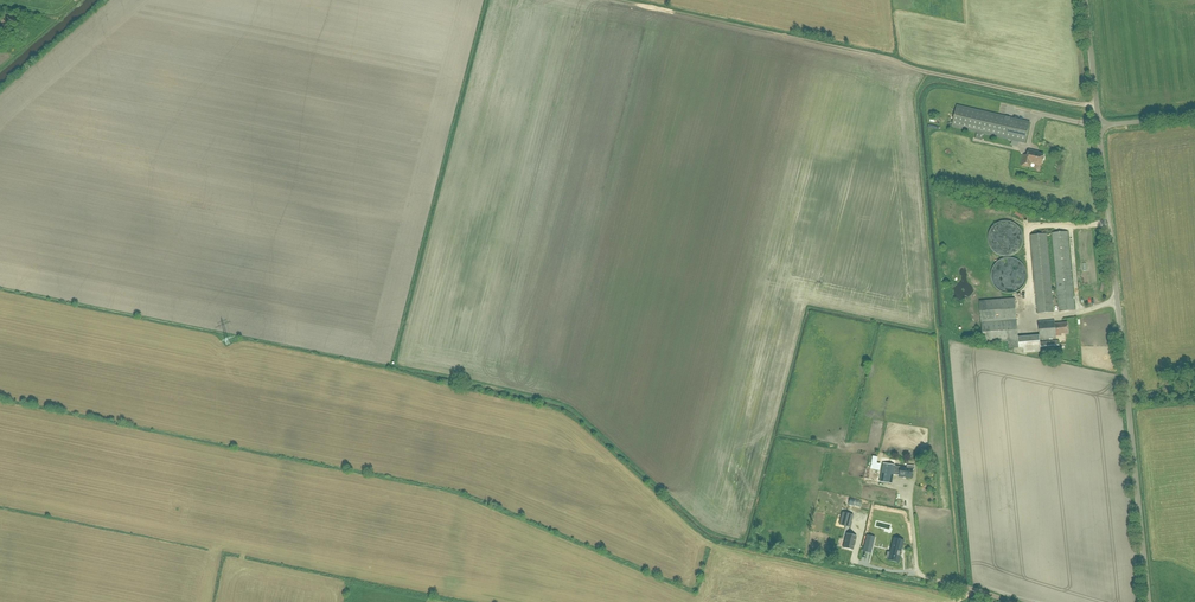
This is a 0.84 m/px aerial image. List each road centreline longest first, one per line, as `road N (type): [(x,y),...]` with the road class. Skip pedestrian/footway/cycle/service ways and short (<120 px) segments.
road 1 (unclassified): [(1149,601),(1098,127)]
road 2 (track): [(966,589),(962,600),(944,599),(752,552),(714,551),(709,562)]
road 3 (unclassified): [(1098,127),(1085,0)]

